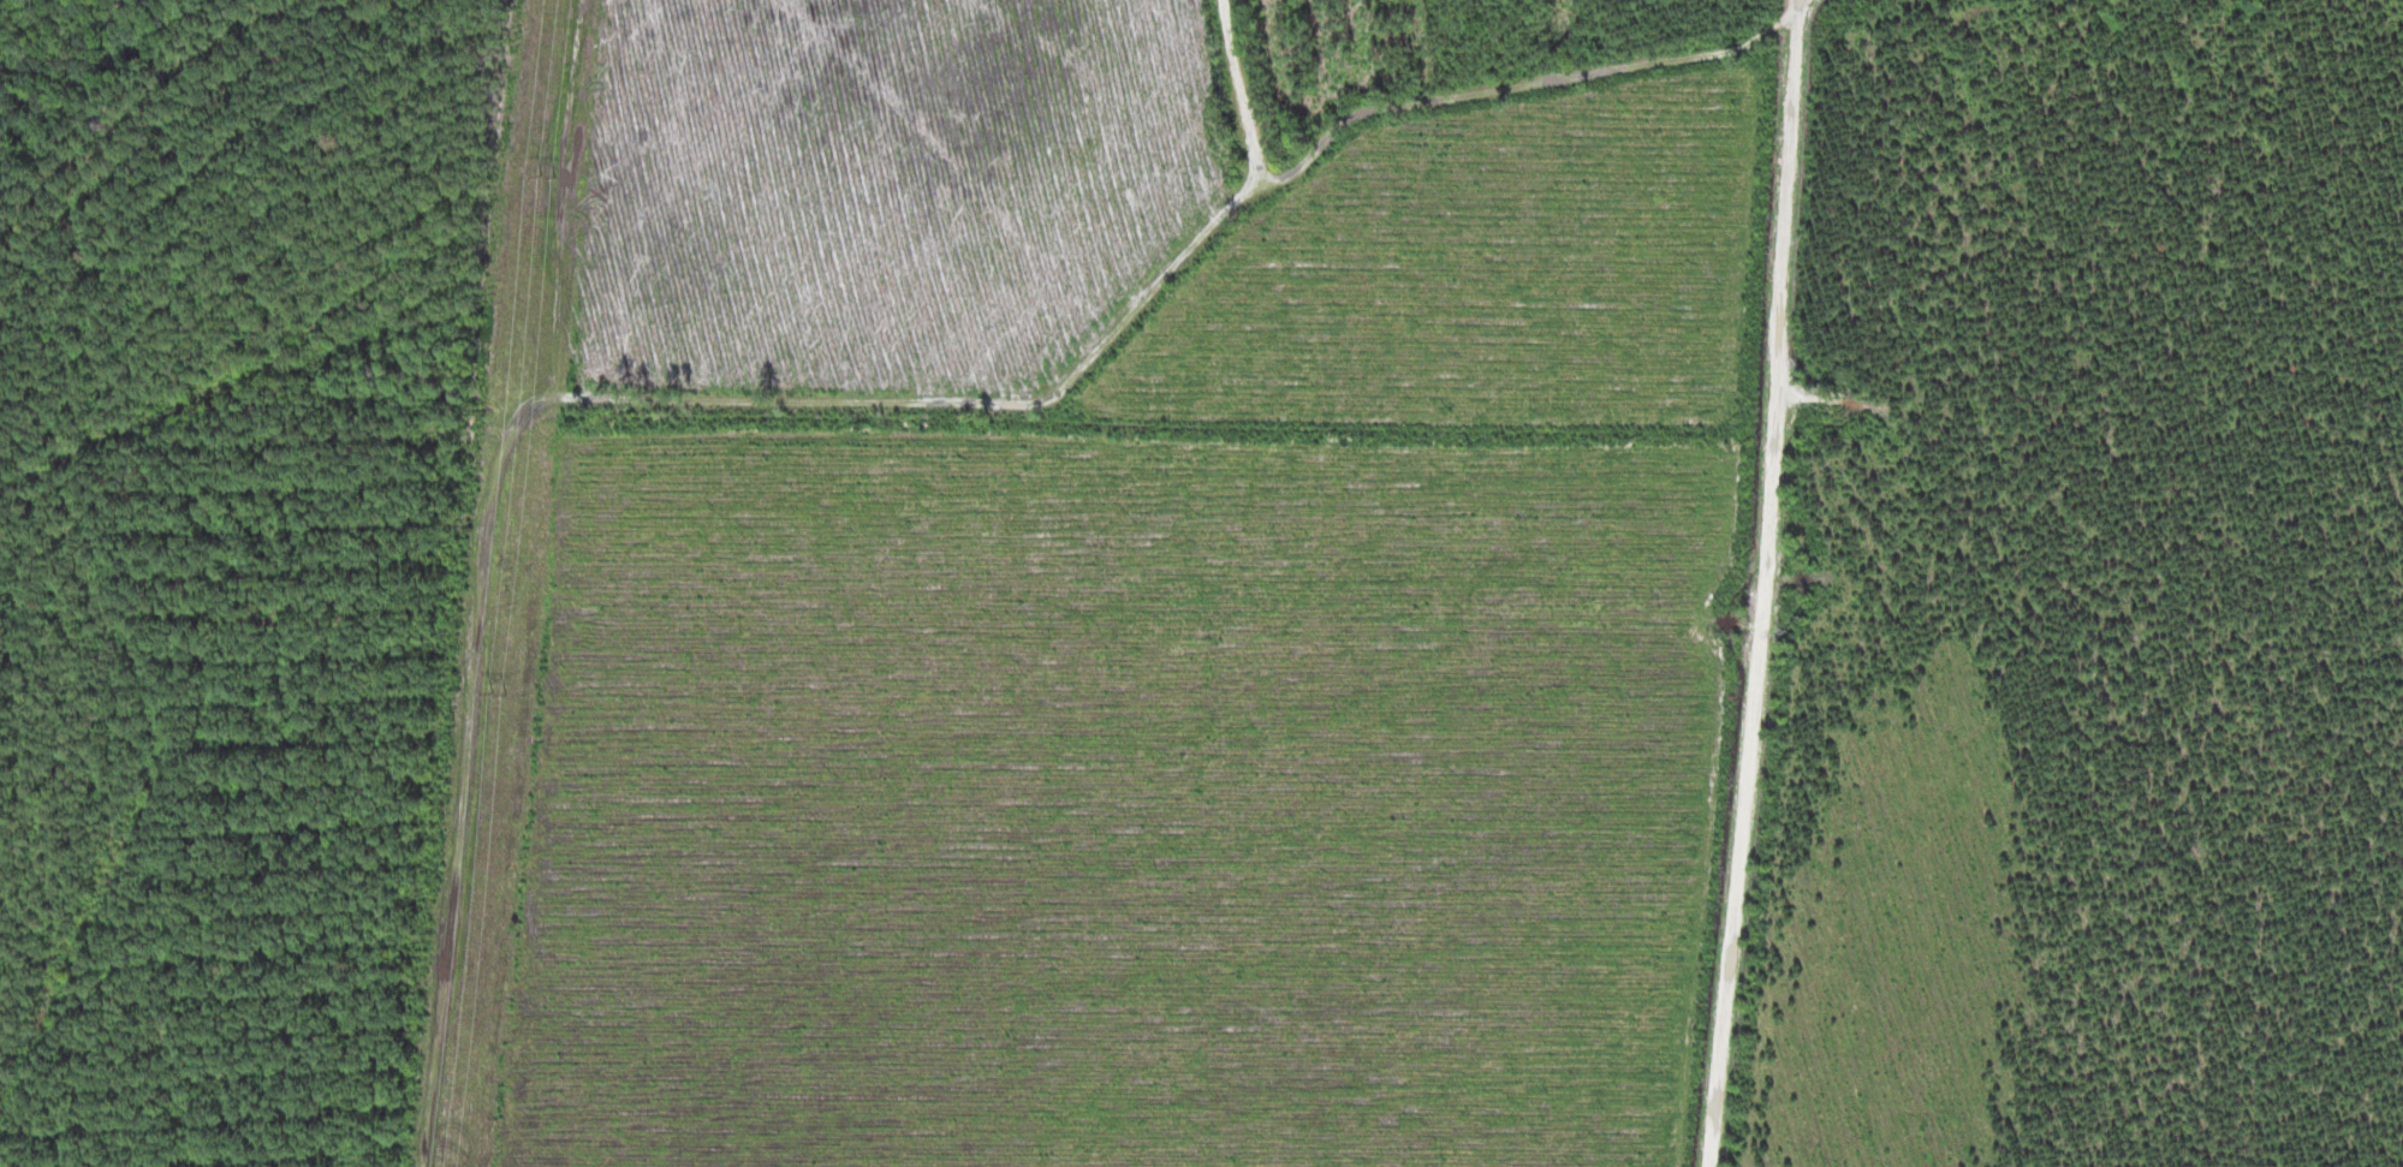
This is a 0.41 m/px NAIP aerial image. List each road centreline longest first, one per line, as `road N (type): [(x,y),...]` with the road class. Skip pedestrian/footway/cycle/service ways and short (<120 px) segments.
road 1 (residential): [(1751,1166),(1771,484)]
road 2 (residential): [(1257,180),(1245,88),(1226,75),(1223,0)]

